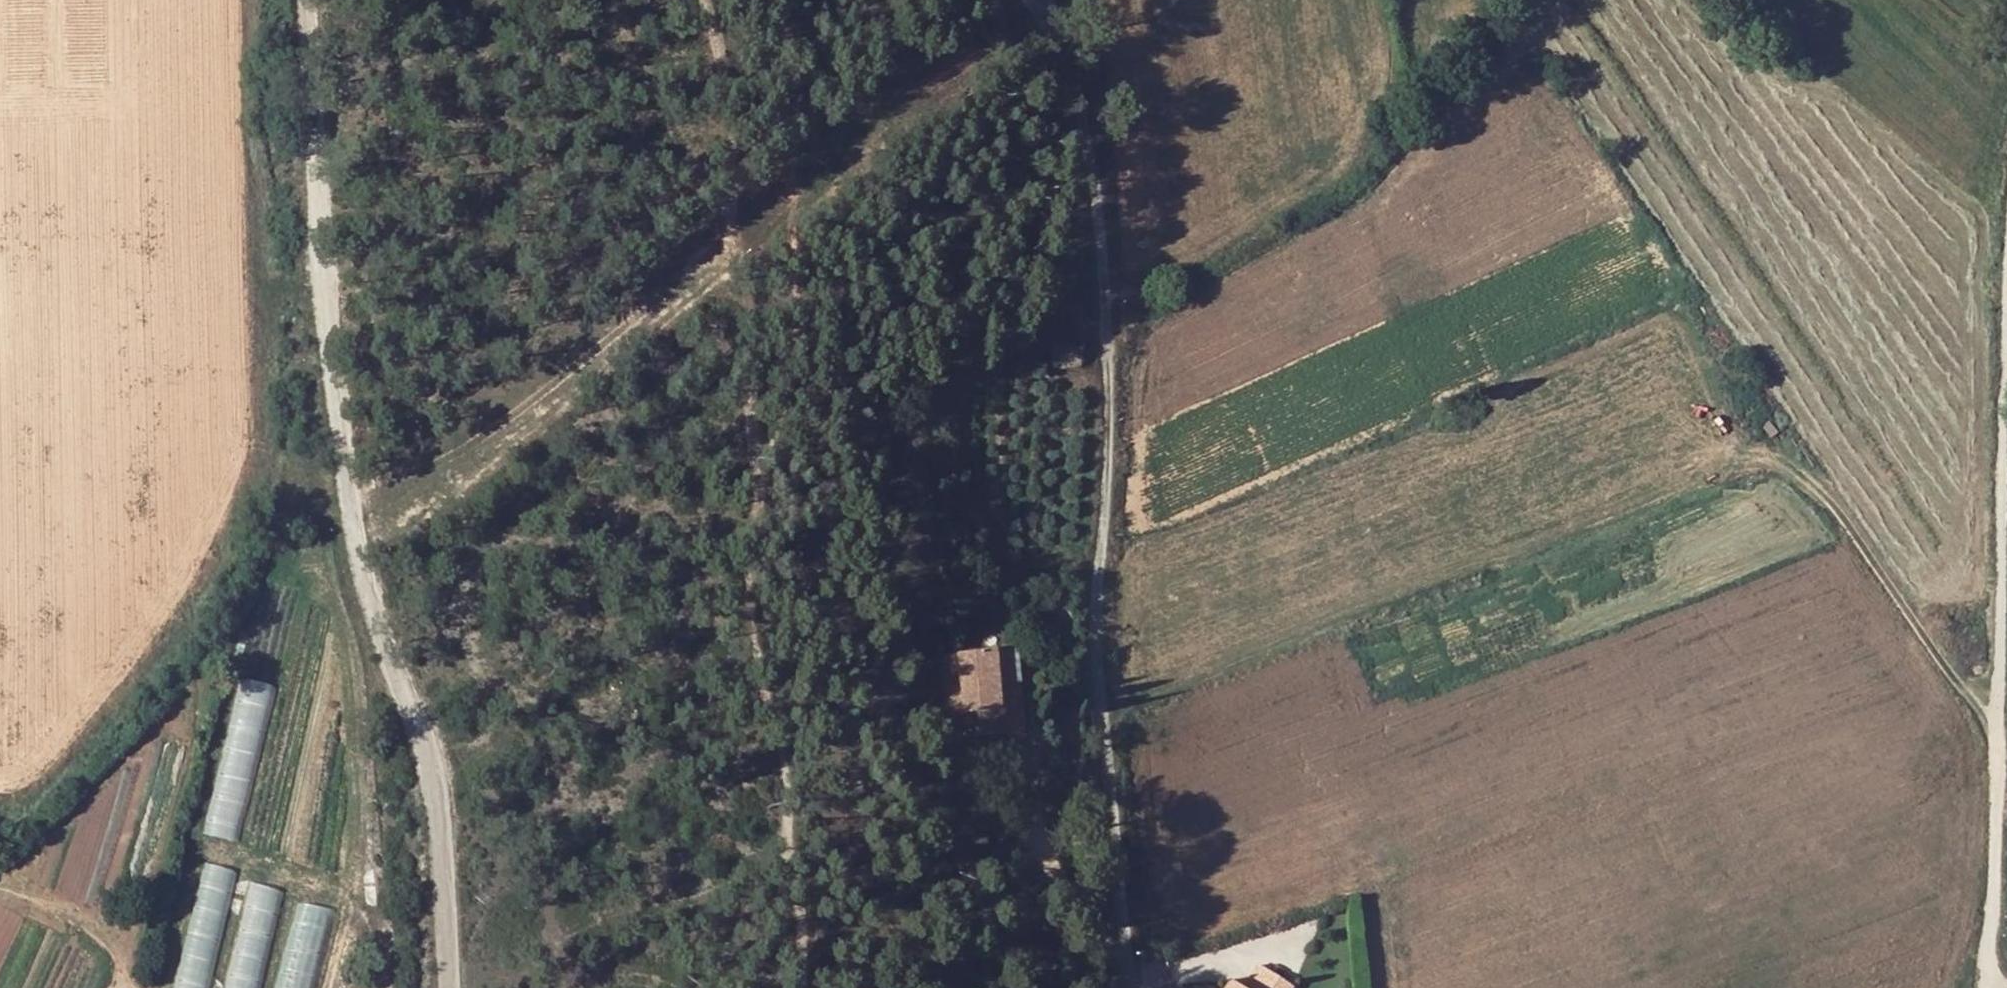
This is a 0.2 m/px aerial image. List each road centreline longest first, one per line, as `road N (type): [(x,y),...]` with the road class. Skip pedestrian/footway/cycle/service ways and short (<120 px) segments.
road 1 (unclassified): [(303,0),(351,516),(428,753),(440,987)]
road 2 (residential): [(1033,0),(1062,55),(1101,247),(1100,732),(1126,987)]
road 3 (track): [(1988,987),(2006,267)]

